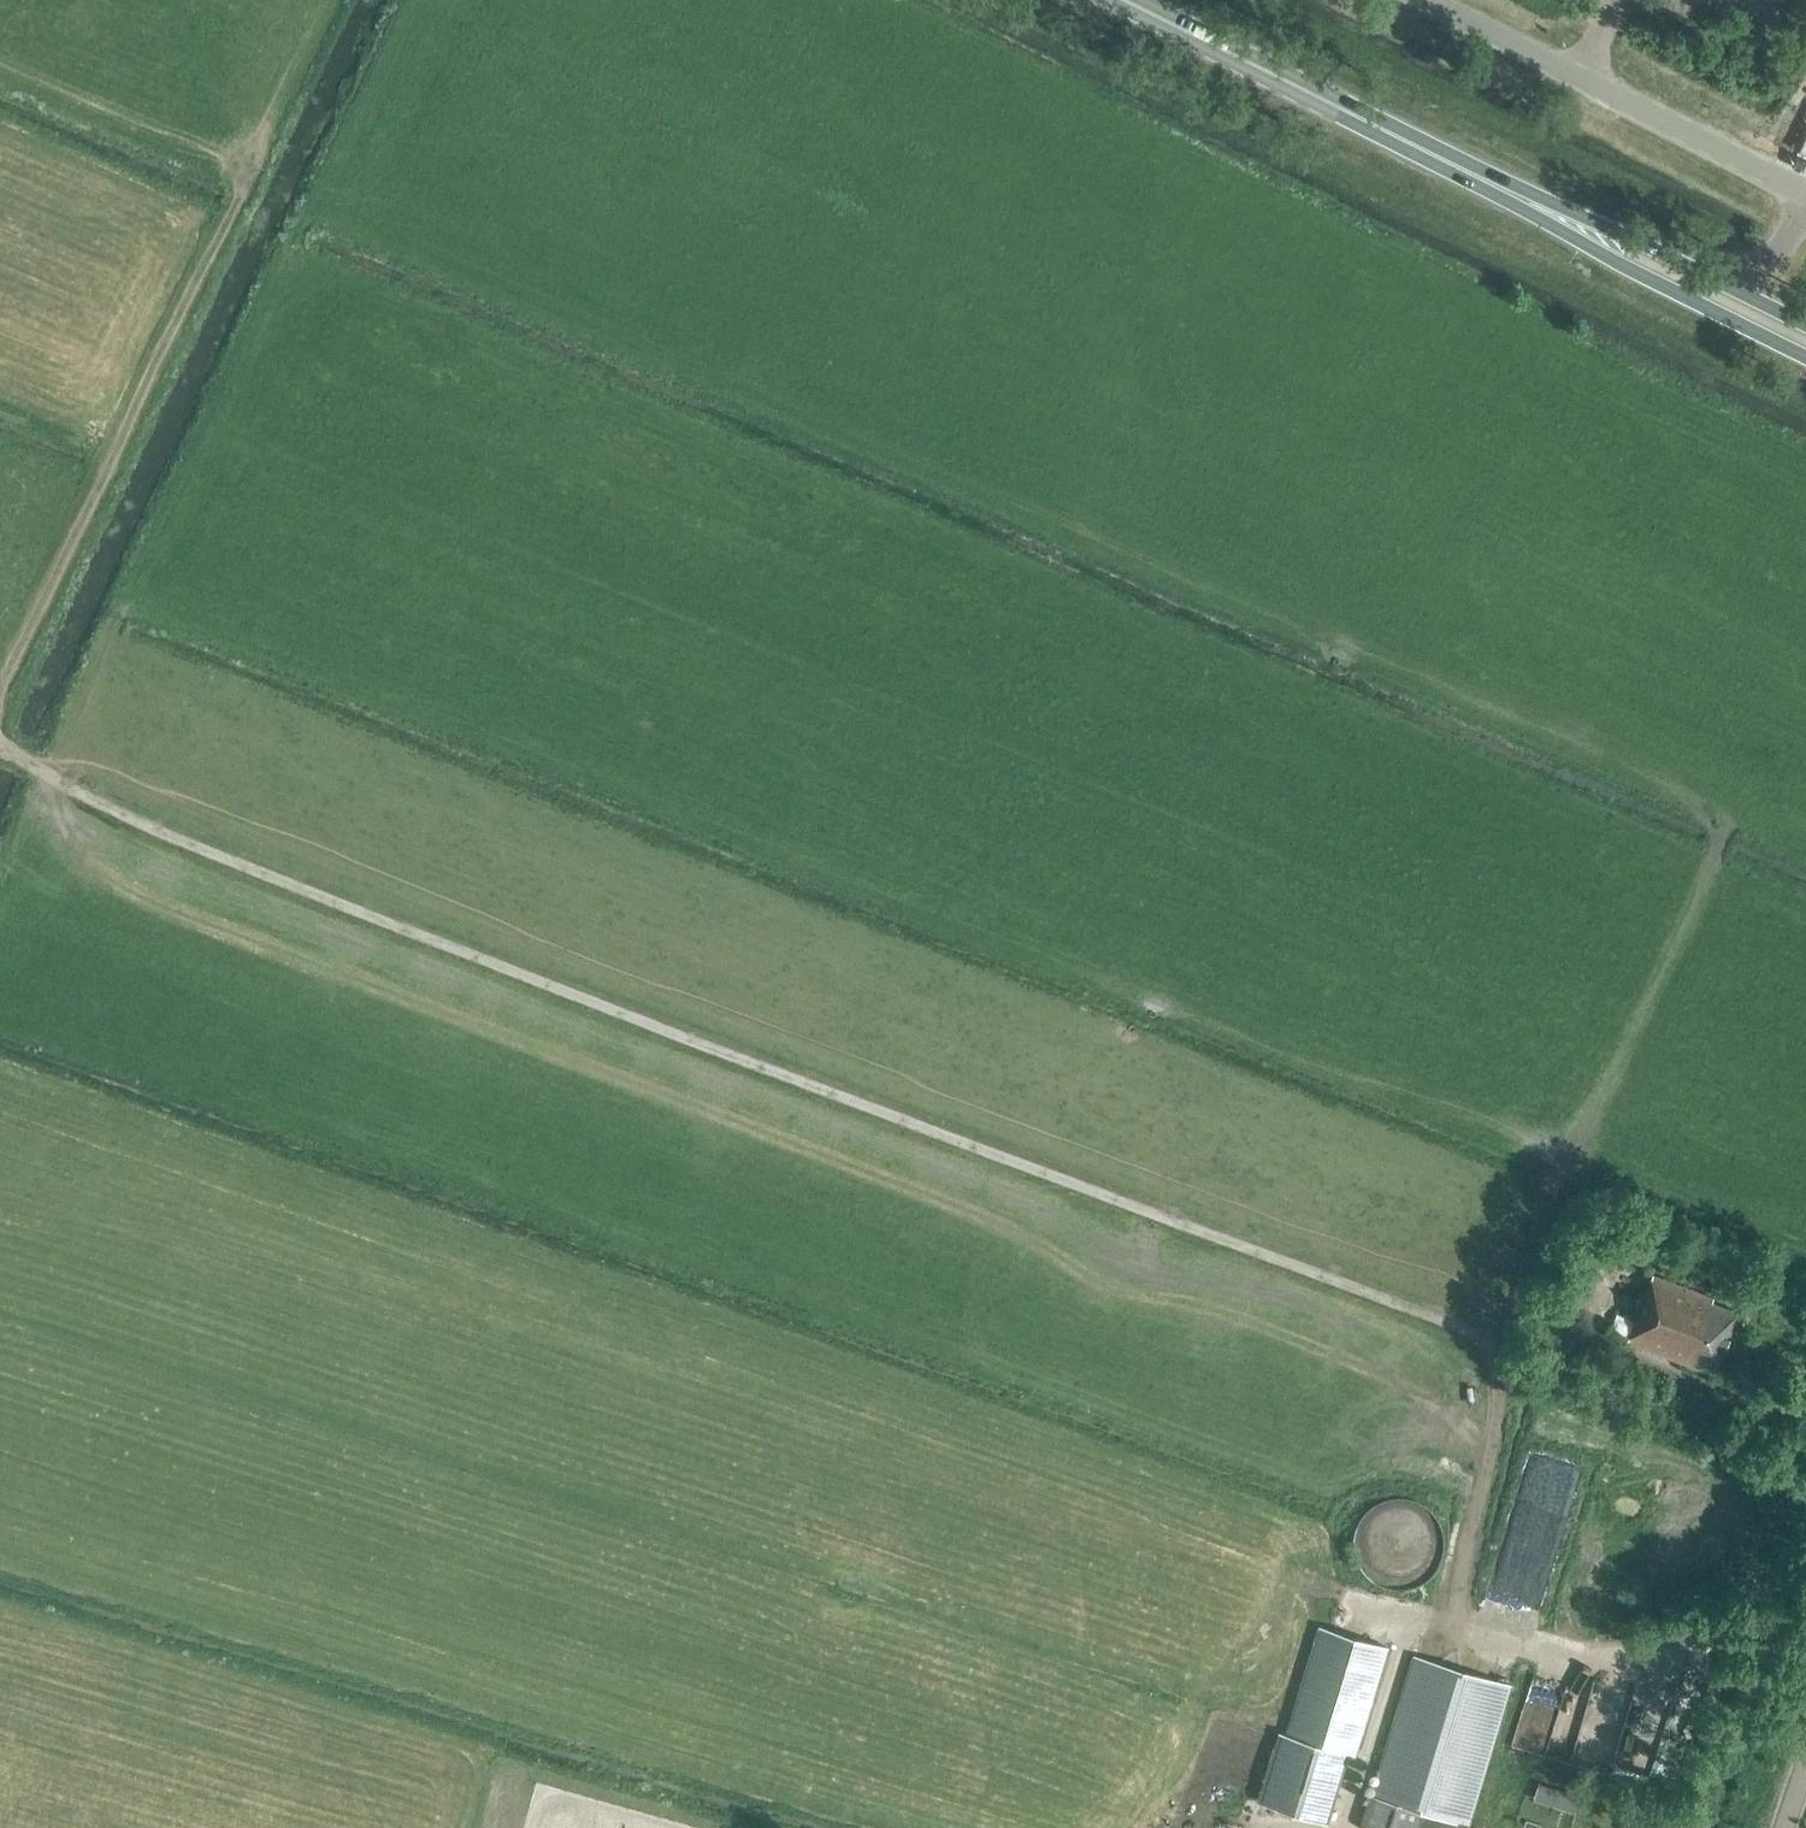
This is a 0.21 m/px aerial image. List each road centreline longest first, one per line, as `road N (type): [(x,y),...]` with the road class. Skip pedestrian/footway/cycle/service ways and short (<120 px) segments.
road 1 (primary): [(1556,217),(1124,0)]
road 2 (unclassified): [(1805,193),(1427,0)]
road 3 (primary): [(1556,217),(1585,245),(1805,358)]
road 4 (primary): [(1724,284),(1595,222),(1556,217)]
road 5 (primary): [(1805,202),(1772,258),(1724,284)]

